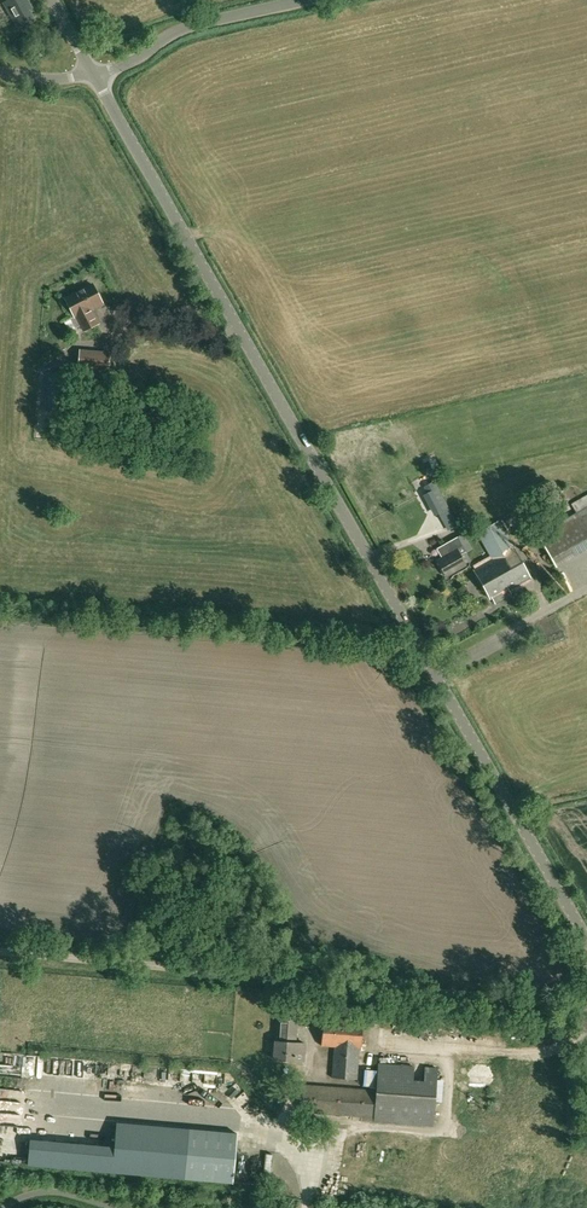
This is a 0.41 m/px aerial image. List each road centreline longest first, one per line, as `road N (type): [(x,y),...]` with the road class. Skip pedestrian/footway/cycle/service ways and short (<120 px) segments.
road 1 (unclassified): [(586,945),(94,75)]
road 2 (unclassified): [(0,953),(586,1005)]
road 3 (unclassified): [(94,75),(180,31),(321,0)]

